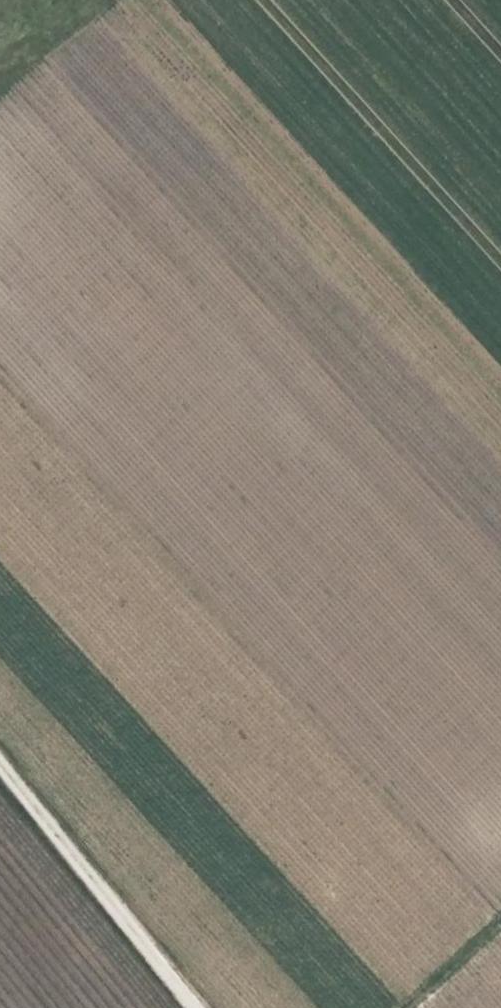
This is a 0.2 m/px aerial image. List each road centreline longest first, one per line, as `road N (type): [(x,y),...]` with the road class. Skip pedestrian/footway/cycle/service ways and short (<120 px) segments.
road 1 (track): [(197,1007),(0,760)]

